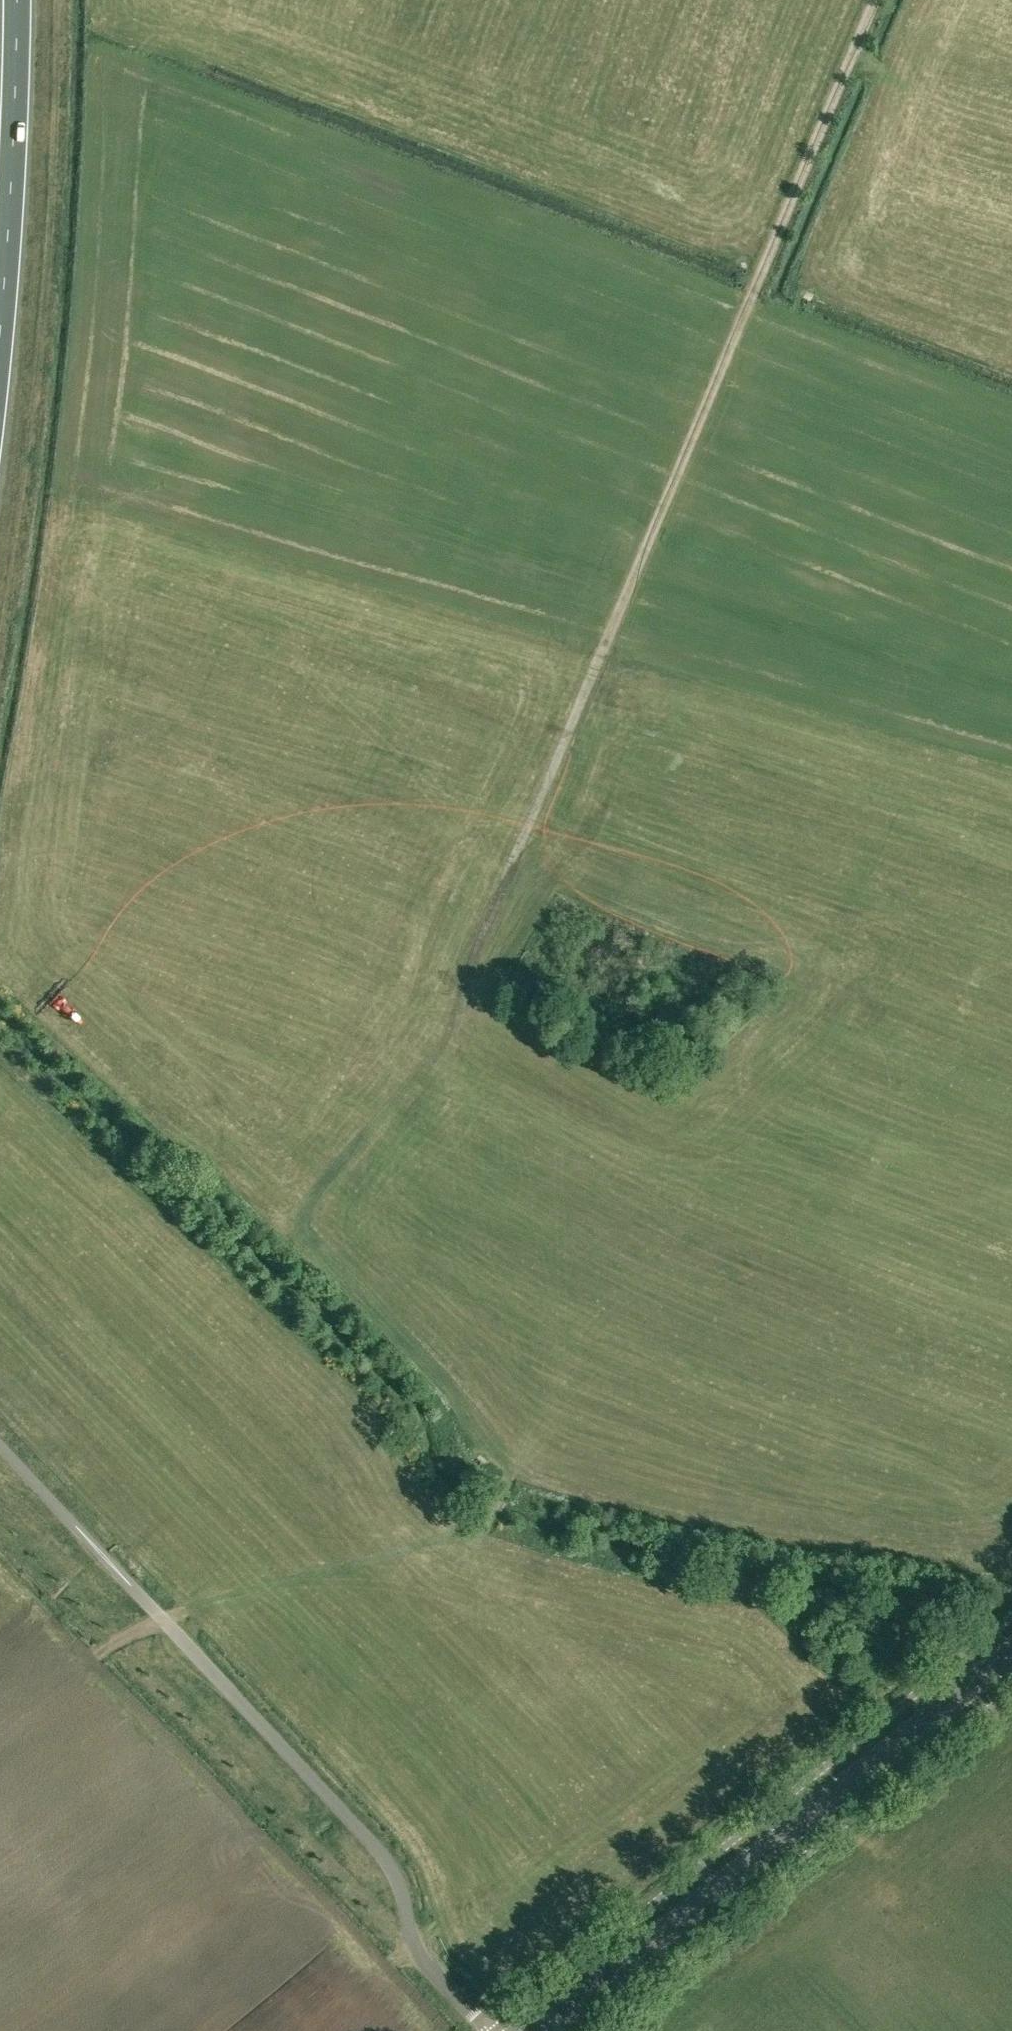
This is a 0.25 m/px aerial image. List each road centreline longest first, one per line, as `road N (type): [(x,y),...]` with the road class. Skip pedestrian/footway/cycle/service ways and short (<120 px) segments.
road 1 (unclassified): [(485,2030),(415,1944),(384,1853),(103,1556)]
road 2 (tertiary): [(540,2030),(1011,1654)]
road 3 (trunk): [(0,322),(16,0)]

